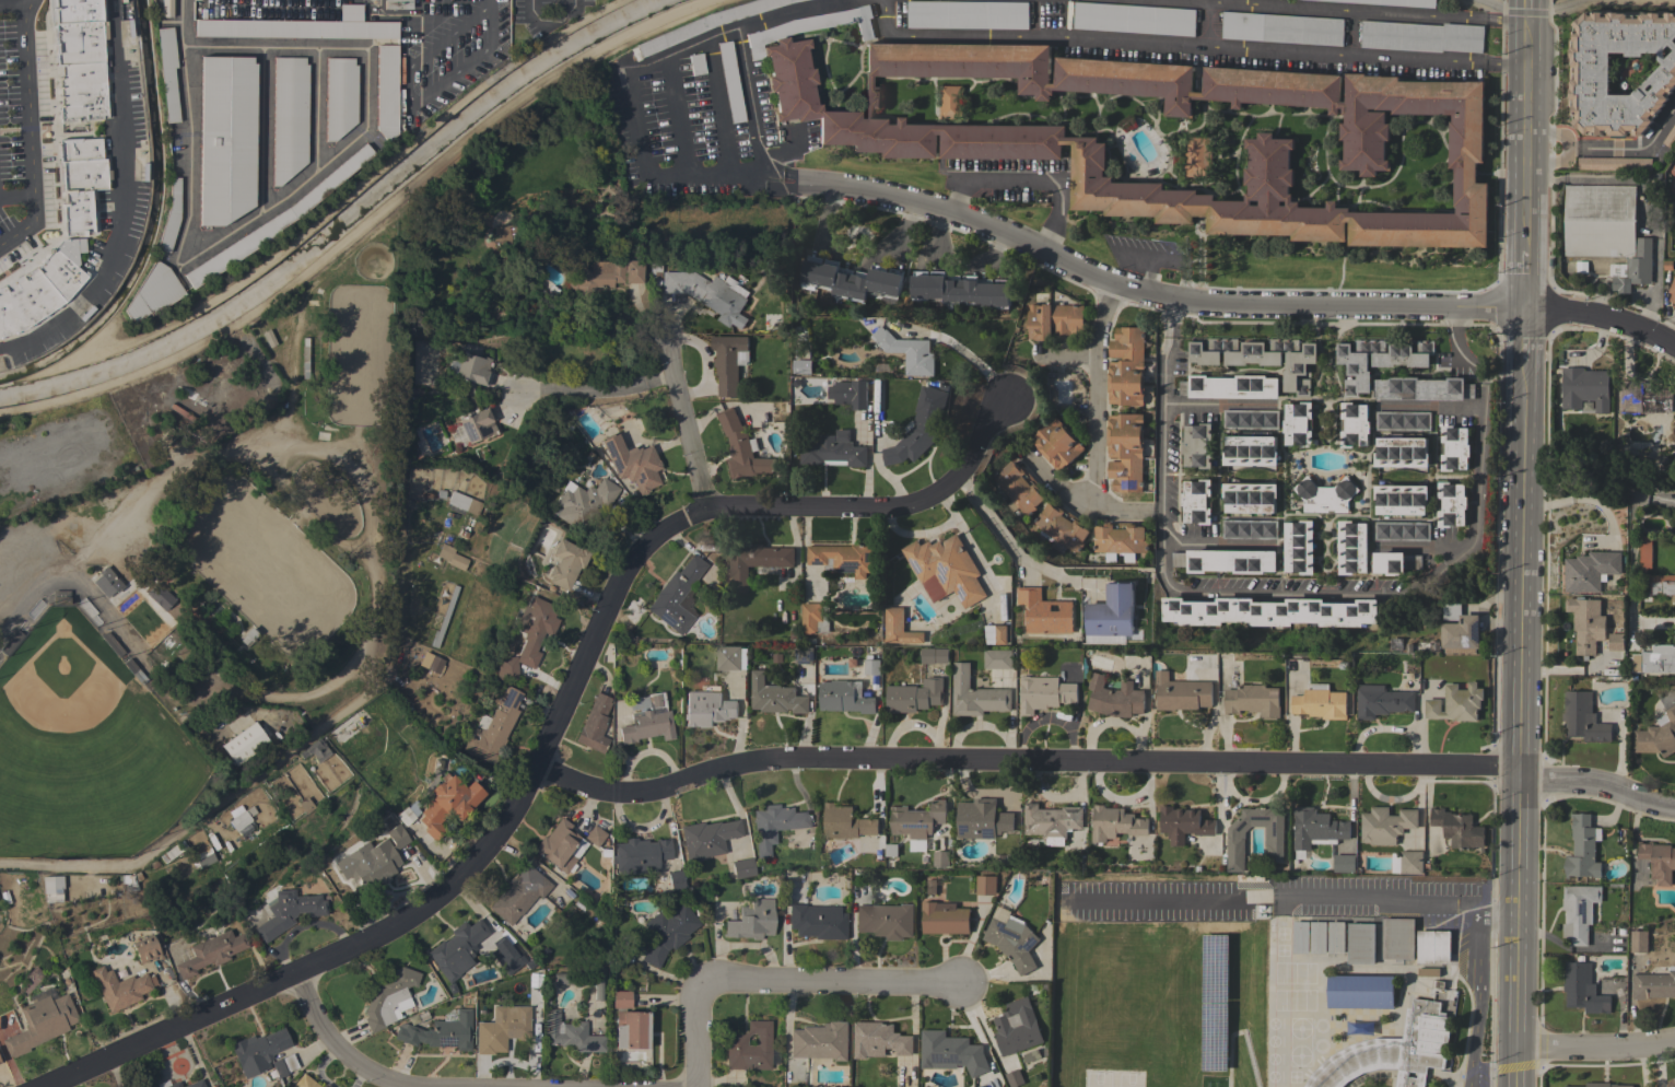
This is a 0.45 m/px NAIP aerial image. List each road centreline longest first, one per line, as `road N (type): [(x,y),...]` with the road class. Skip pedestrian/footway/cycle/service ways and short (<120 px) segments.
road 1 (residential): [(47,1086),(429,907),(462,877),(502,832),(538,765),(629,565),(677,521),(706,504),(922,503),(953,483),(1008,404)]
road 2 (residential): [(538,765),(609,795),(751,762),(801,759),(1521,769),(1546,784),(1591,784),(1674,808)]
road 3 (residential): [(1172,302),(1159,405),(1156,553),(1163,591),(1180,596),(1399,594),(1421,586),(1475,546),(1486,383)]
road 4 (residential): [(781,183),(889,197),(969,219),(1172,302),(1527,308)]
road 5 (secondary): [(1526,363),(1516,1086)]
road 6 (residential): [(1161,0),(1483,21)]
road 7 (residential): [(699,982),(965,983)]
road 8 (secondary): [(1530,9),(1527,248)]
road 9 (residential): [(1116,285),(1100,331),(1093,505)]
road 10 (residential): [(760,23),(665,58),(687,177)]
road 11 (residential): [(663,337),(706,504)]
road 12 (residential): [(298,972),(336,1048),(408,1086)]
road 13 (residential): [(1516,1049),(1674,1041)]
road 14 (residential): [(1527,308),(1625,323),(1674,346)]

